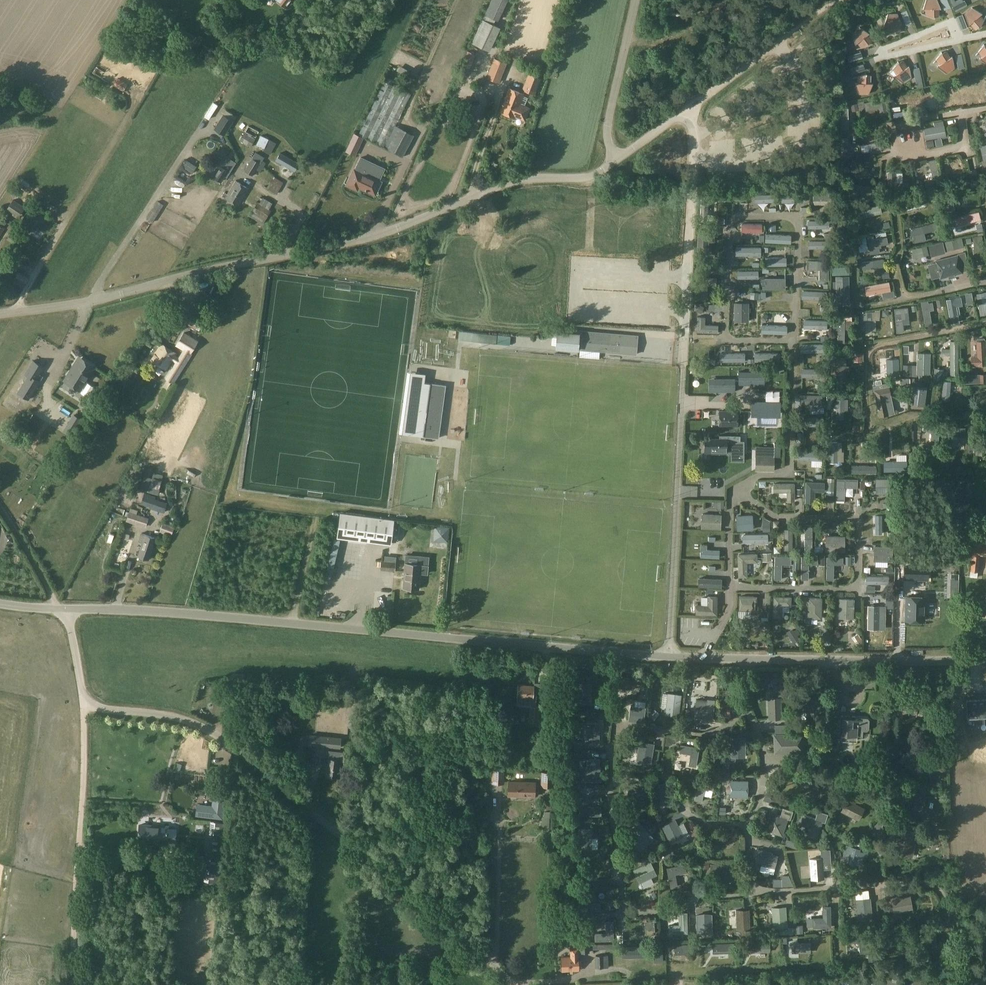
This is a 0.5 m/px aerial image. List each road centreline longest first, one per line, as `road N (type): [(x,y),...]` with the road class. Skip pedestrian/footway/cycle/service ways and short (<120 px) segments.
road 1 (unclassified): [(0,313),(87,303),(354,241),(498,187),(590,176),(617,159)]
road 2 (unclassified): [(510,984),(359,846),(231,746),(157,713),(94,706),(83,696),(58,608)]
road 3 (unclassified): [(669,658),(58,608)]
road 4 (unclassified): [(752,894),(690,896),(667,912),(622,914),(610,810),(615,723)]
road 5 (unclassified): [(669,658),(685,339)]
road 6 (track): [(83,696),(72,984)]
road 7 (unclassified): [(752,894),(749,838),(766,789),(768,753),(747,704),(748,660)]
road 8 (unclassified): [(947,938),(944,896),(931,886),(752,894)]
road 9 (unclassified): [(748,660),(985,660)]
road 10 (track): [(292,626),(317,511),(341,507),(429,520)]
road 11 (unclassified): [(617,159),(606,127),(636,0)]
road 12 (residential): [(960,113),(960,148),(915,159),(893,153),(893,124)]
road 13 (residential): [(859,307),(985,283)]

